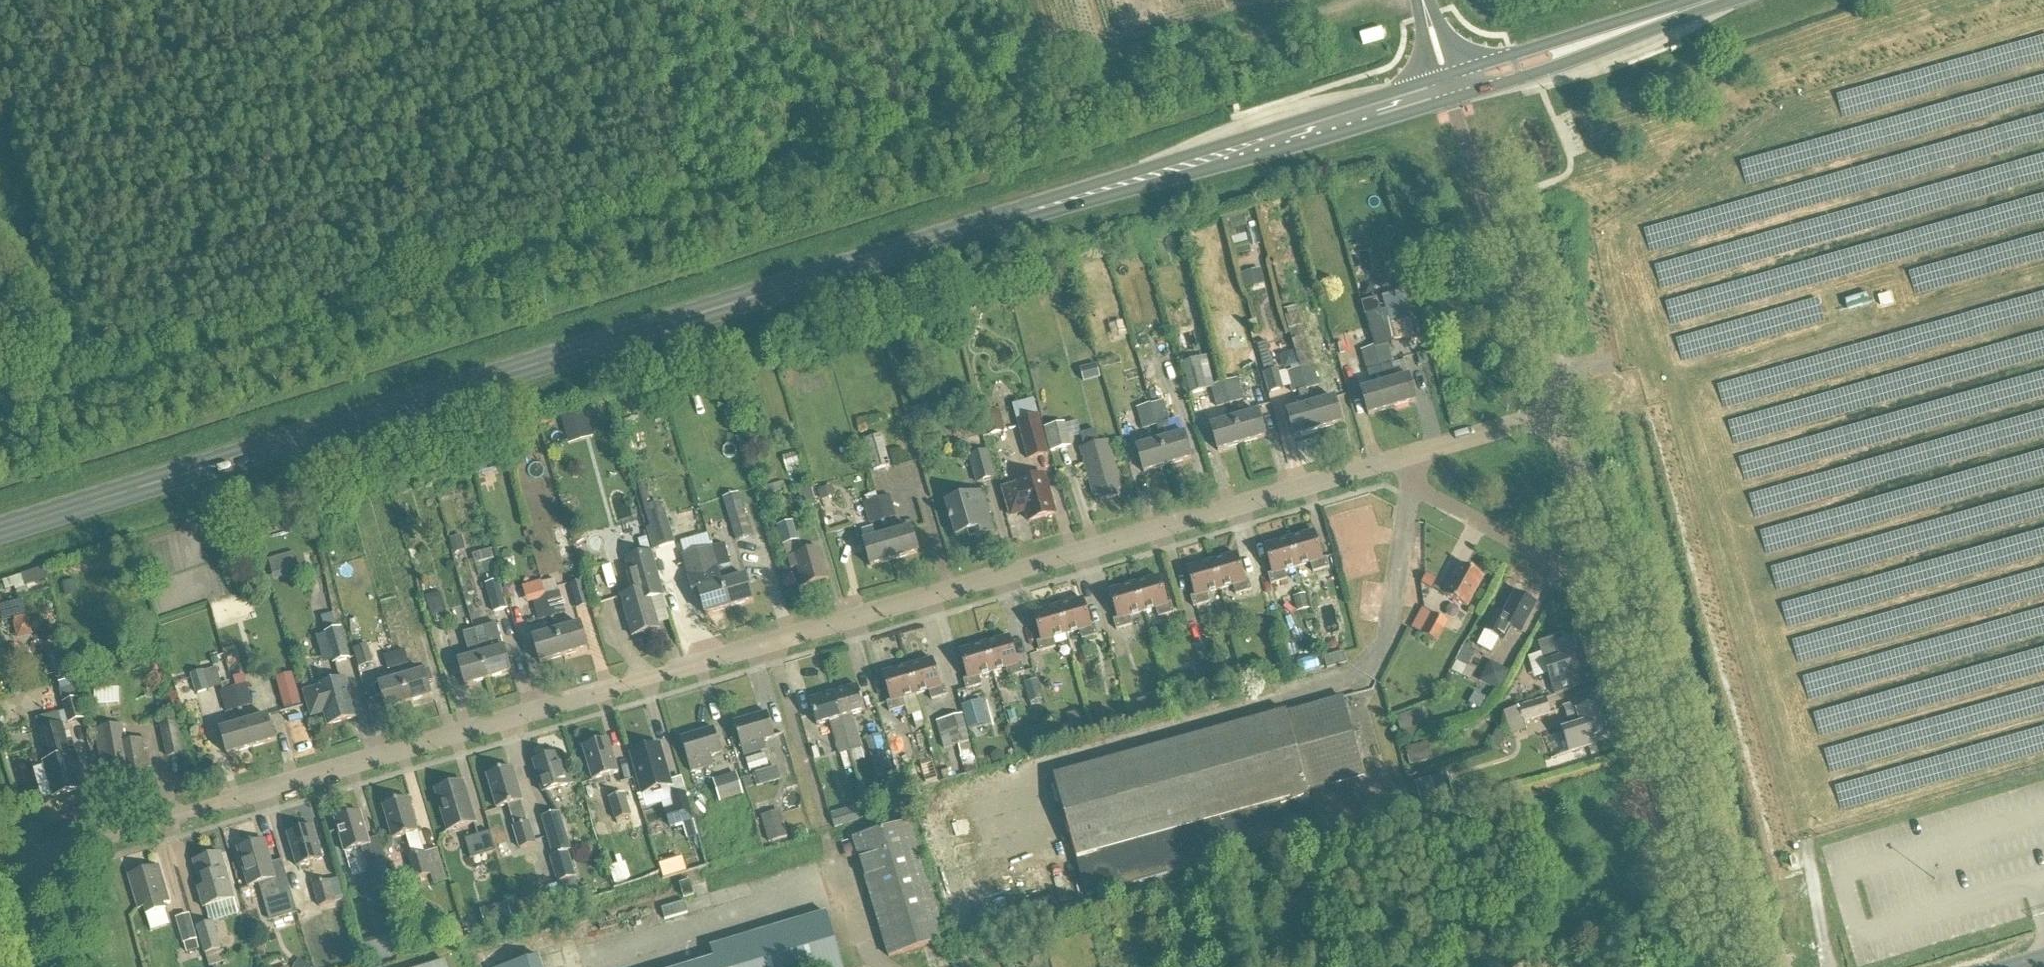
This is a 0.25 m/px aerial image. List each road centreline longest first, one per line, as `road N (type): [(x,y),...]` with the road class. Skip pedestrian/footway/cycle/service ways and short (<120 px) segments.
road 1 (residential): [(48,856),(1407,459)]
road 2 (track): [(0,431),(1056,101)]
road 3 (primary): [(0,532),(960,235)]
road 4 (primary): [(960,235),(1448,102)]
road 5 (primary): [(1431,81),(960,235)]
road 6 (unclassified): [(1727,966),(1605,572)]
road 7 (track): [(1056,101),(1383,0)]
road 8 (unclassified): [(1556,415),(1455,110)]
road 9 (primary): [(1456,100),(1719,0)]
road 10 (primary): [(1714,0),(1459,72)]
road 11 (residential): [(1407,459),(1424,496),(1572,572),(1605,572)]
road 12 (unclassified): [(1605,572),(1556,415)]
road 13 (residential): [(1407,459),(1556,415)]

